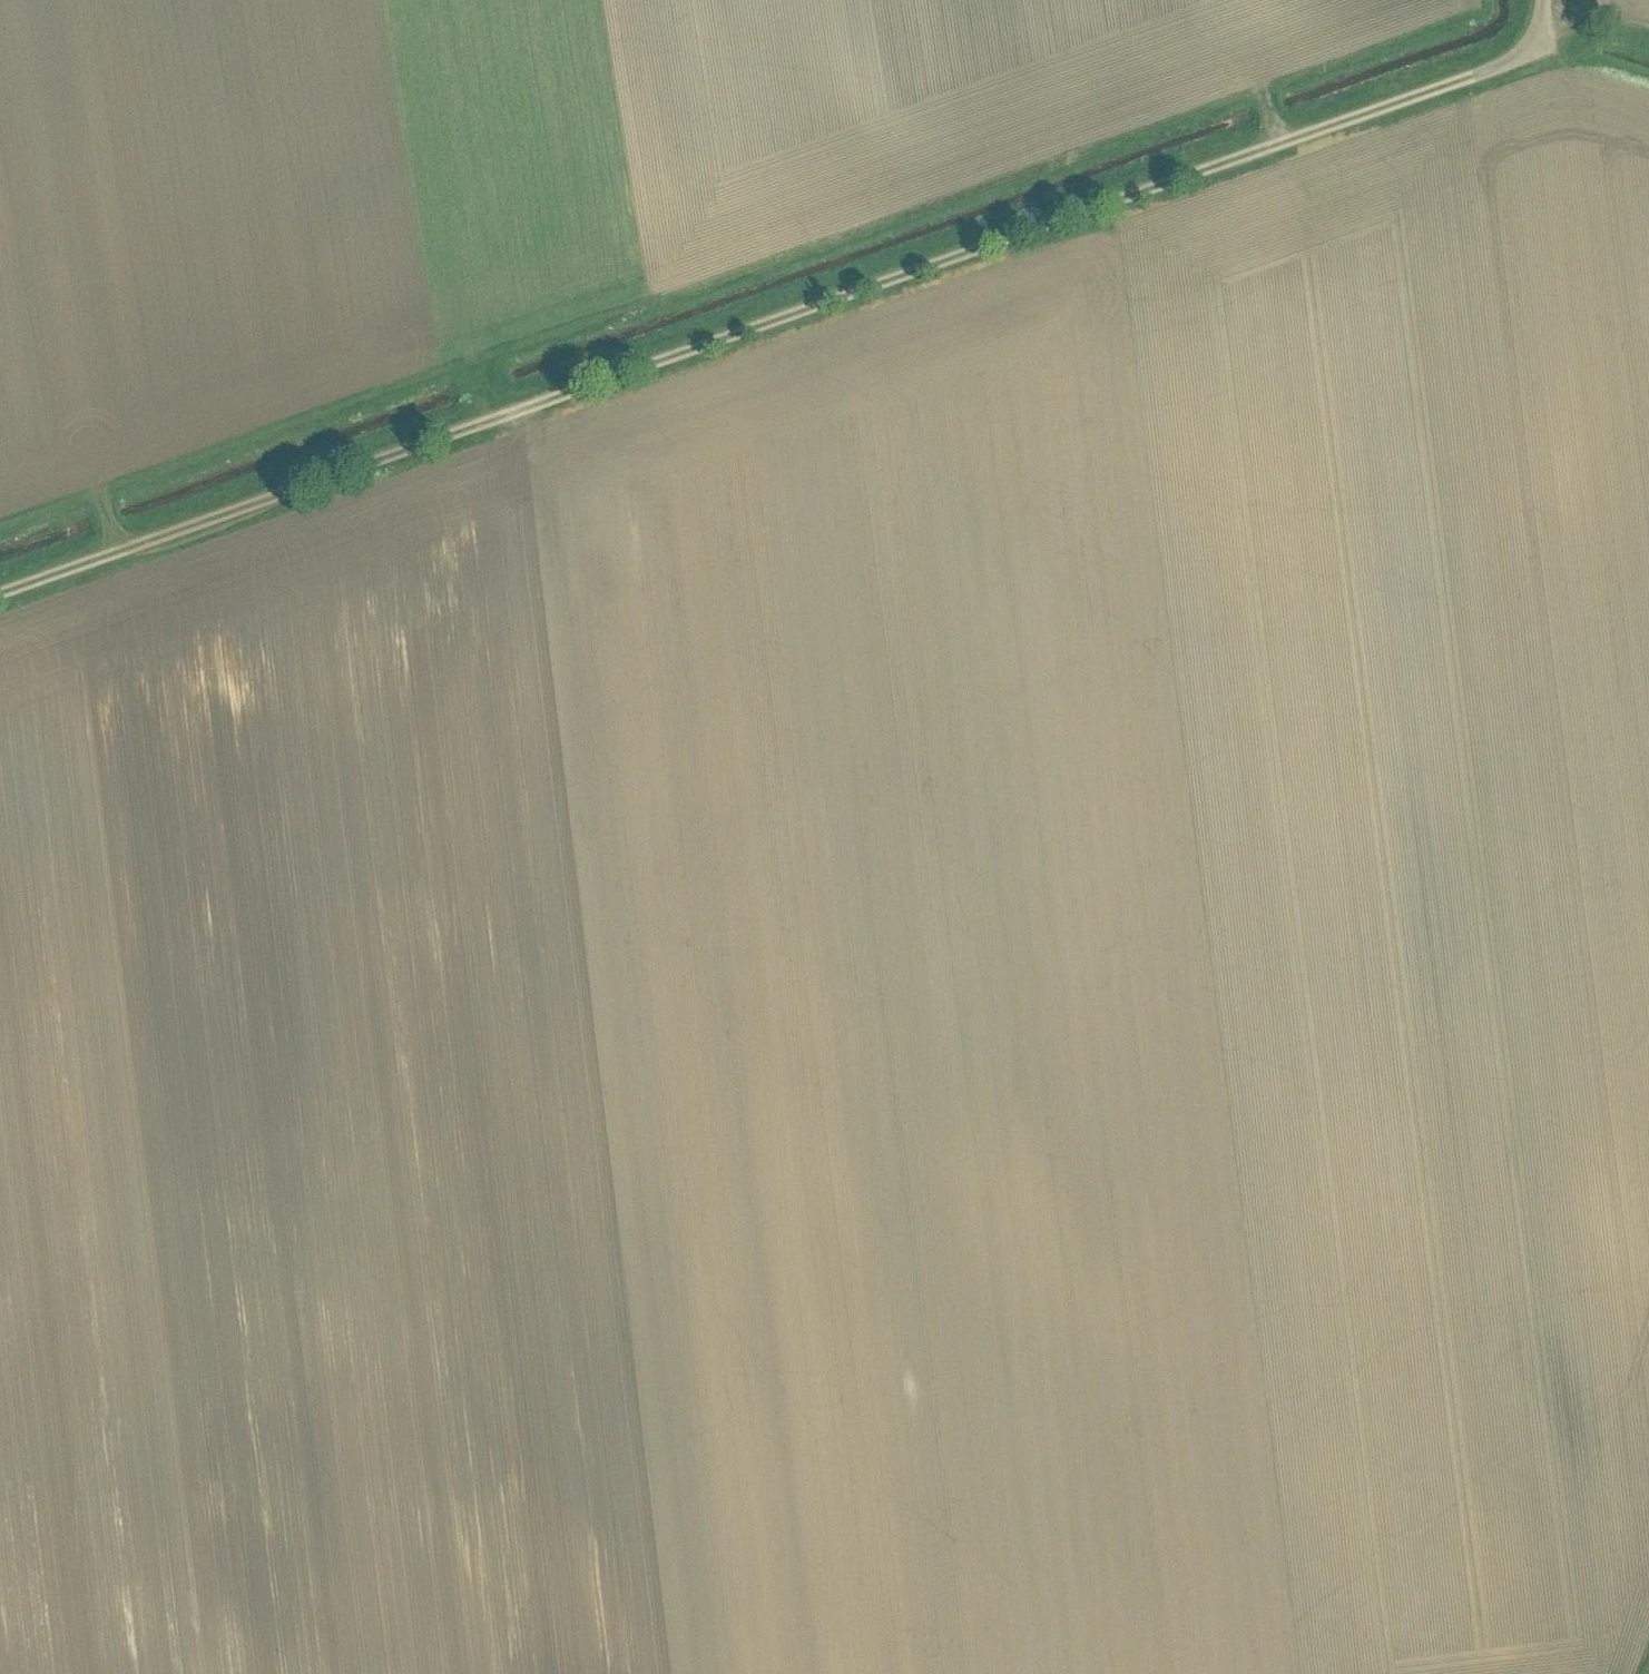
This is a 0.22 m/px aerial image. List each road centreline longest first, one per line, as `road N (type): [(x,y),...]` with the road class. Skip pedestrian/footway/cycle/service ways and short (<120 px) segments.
road 1 (track): [(0,598),(1571,44),(1563,0)]

